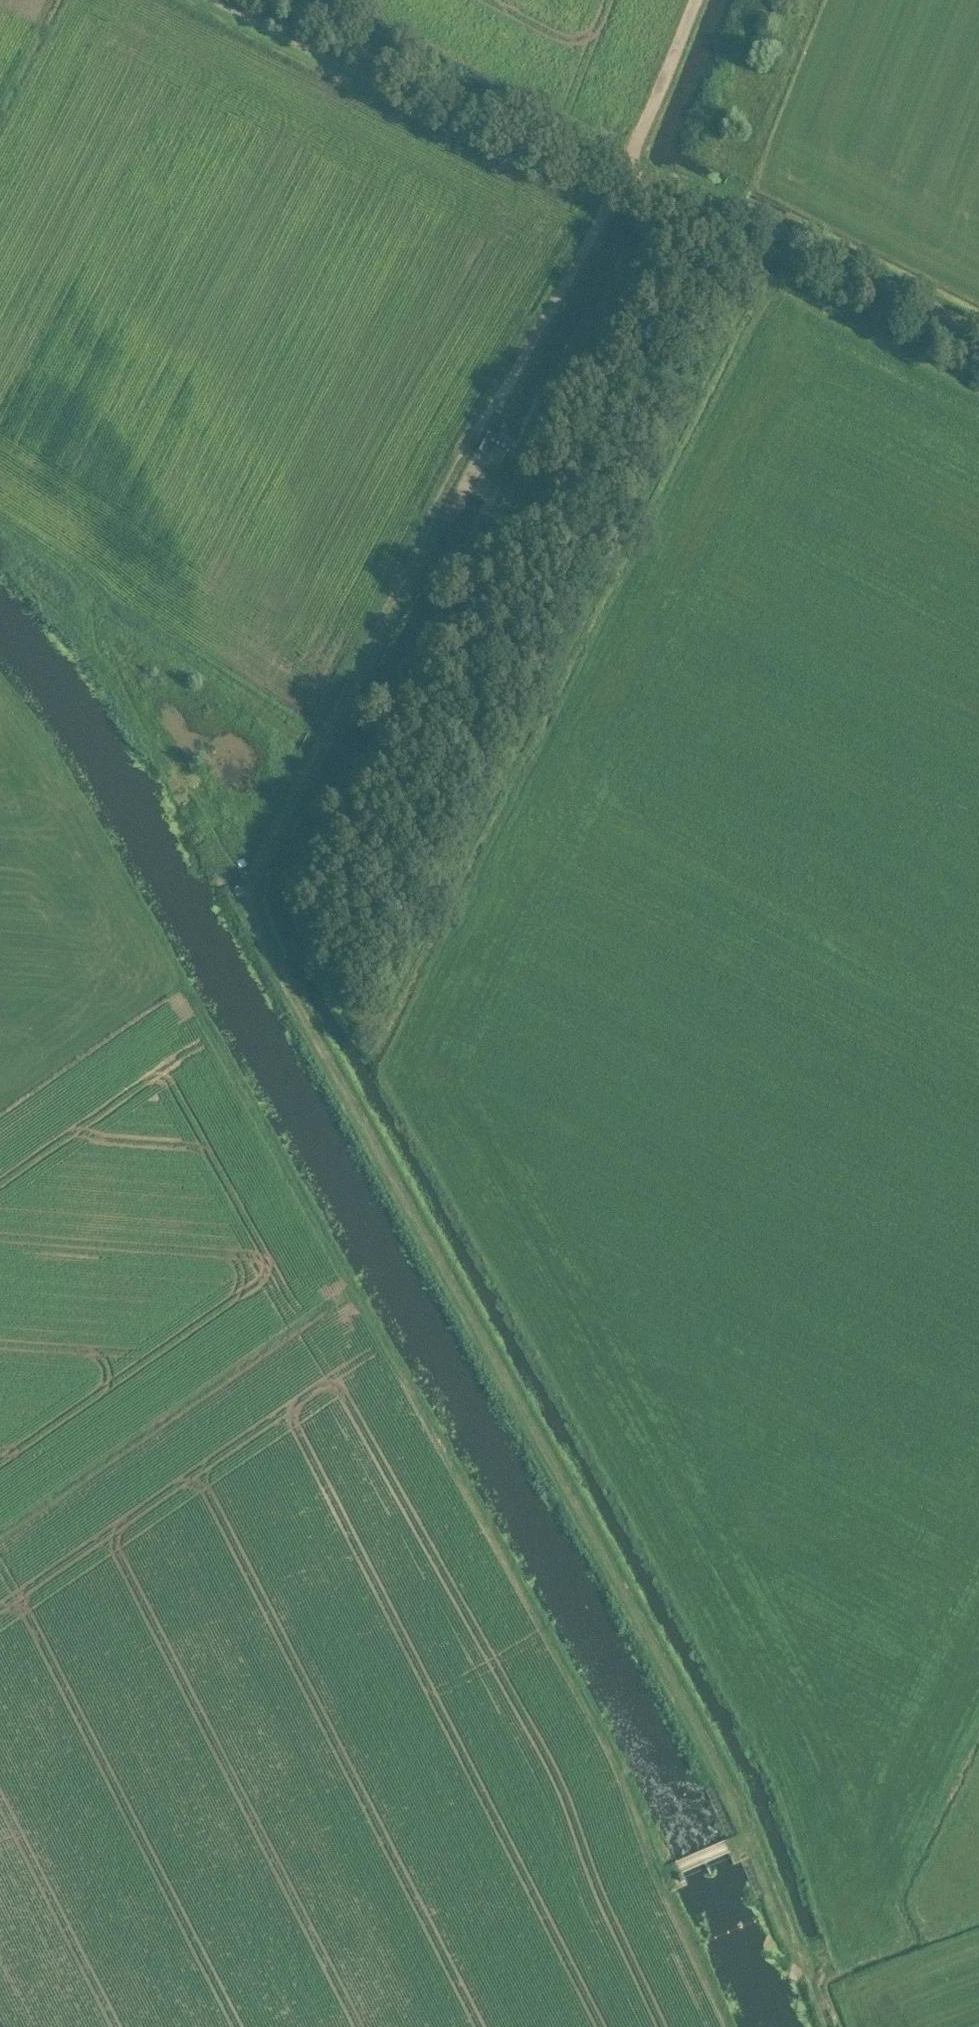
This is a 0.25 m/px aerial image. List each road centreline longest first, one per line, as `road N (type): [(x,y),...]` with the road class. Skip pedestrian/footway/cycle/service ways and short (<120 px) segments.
road 1 (track): [(681,1870),(753,1839),(612,1558),(249,912),(271,834),(630,167),(695,0)]
road 2 (track): [(297,0),(978,338)]

